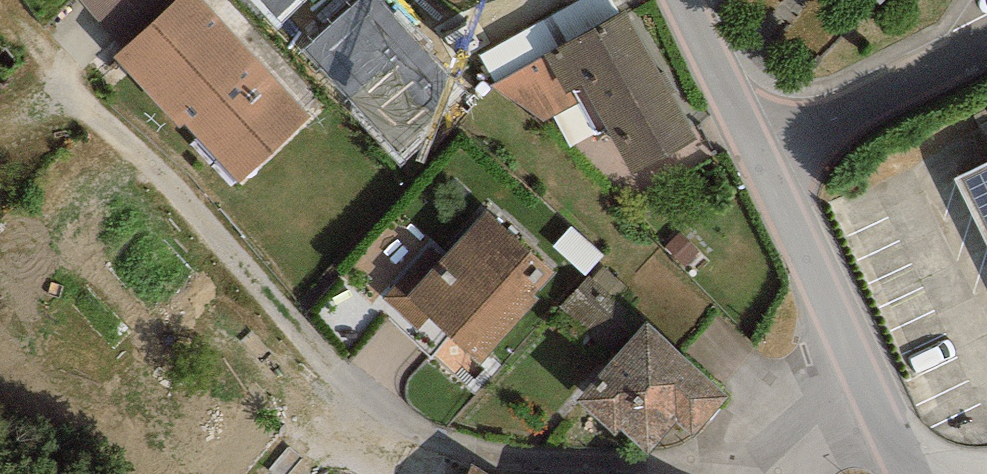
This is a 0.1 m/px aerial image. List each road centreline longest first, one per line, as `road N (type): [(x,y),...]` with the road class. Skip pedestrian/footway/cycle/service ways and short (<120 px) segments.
road 1 (residential): [(785,163),(914,473)]
road 2 (residential): [(785,163),(986,57)]
road 3 (residential): [(686,0),(724,77),(785,163)]

